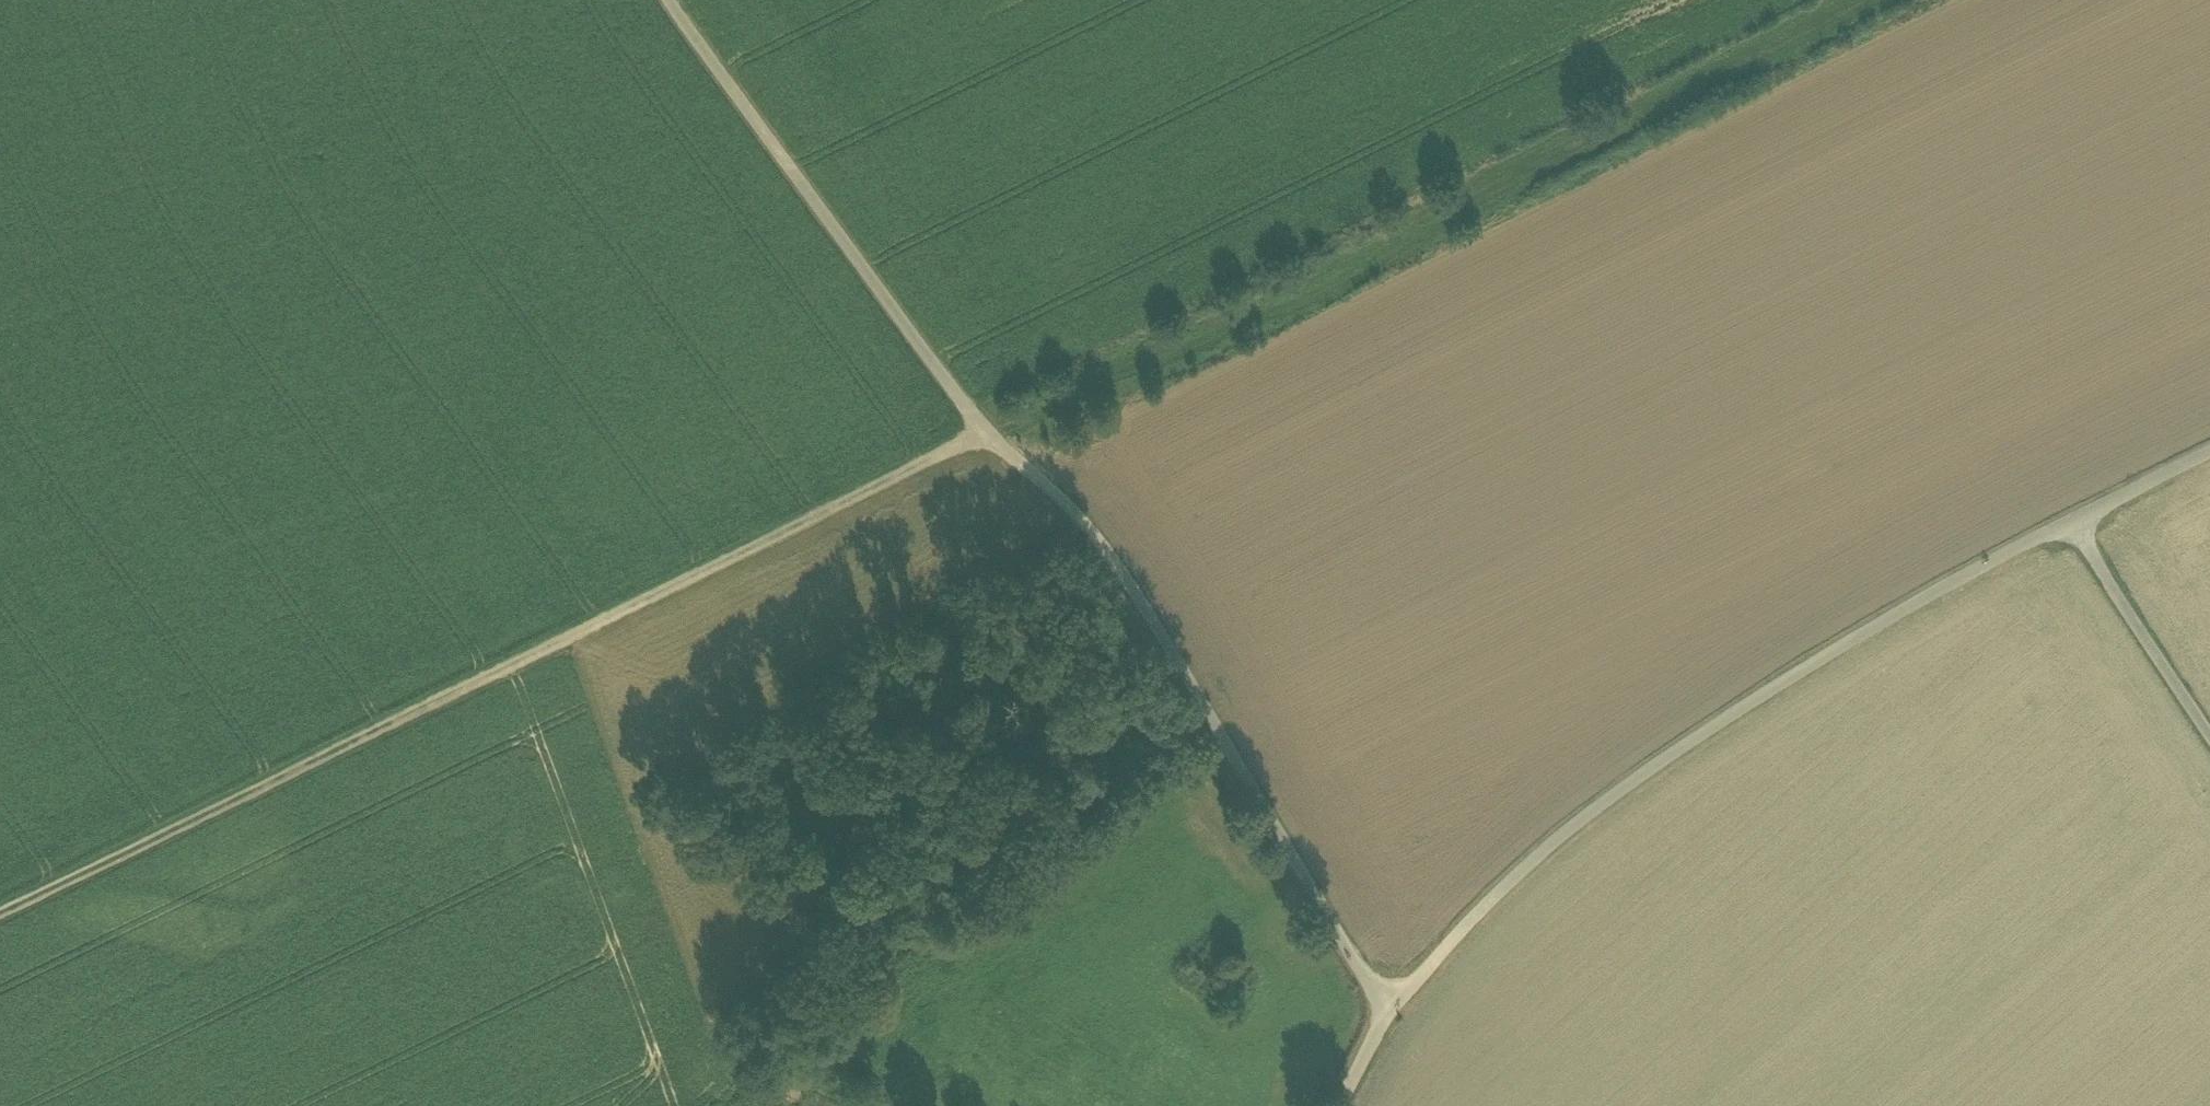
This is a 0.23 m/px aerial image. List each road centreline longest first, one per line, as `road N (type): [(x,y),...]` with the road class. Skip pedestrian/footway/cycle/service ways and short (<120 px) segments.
road 1 (unclassified): [(662,0),(748,160),(998,442),(1088,524),(1172,651),(1383,1012)]
road 2 (track): [(998,442),(0,918)]
road 3 (unclassified): [(2068,519),(1878,623),(1642,773),(1540,852),(1383,1012)]
road 4 (unclassified): [(2068,519),(2209,727)]
road 5 (unclassified): [(2209,451),(2068,519)]

